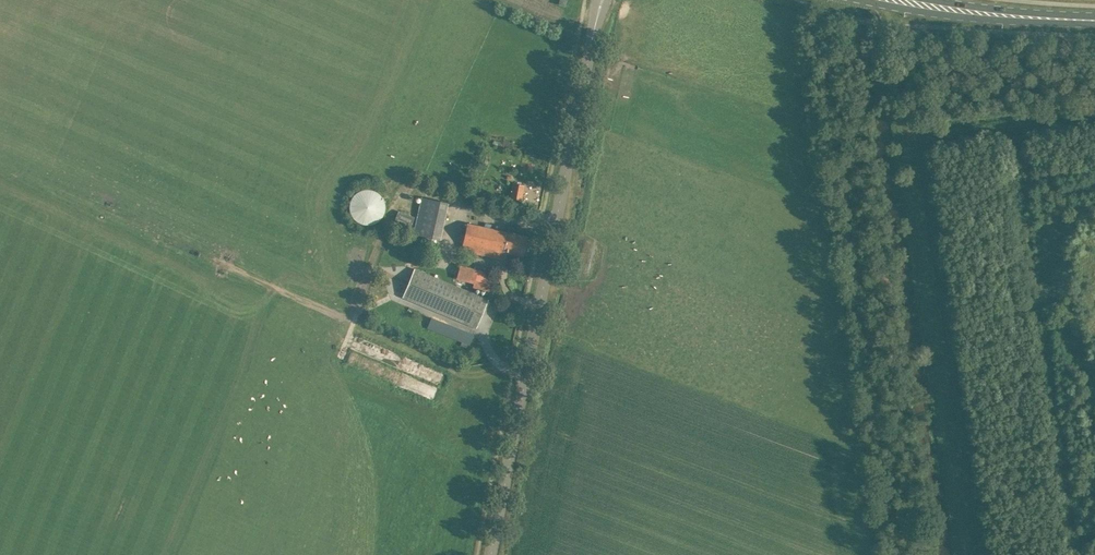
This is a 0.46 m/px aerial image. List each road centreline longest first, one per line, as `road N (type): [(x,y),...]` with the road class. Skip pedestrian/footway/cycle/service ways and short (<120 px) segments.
road 1 (tertiary): [(491,554),(603,0)]
road 2 (track): [(85,203),(443,363),(513,371)]
road 3 (primary): [(900,0),(1094,19)]

